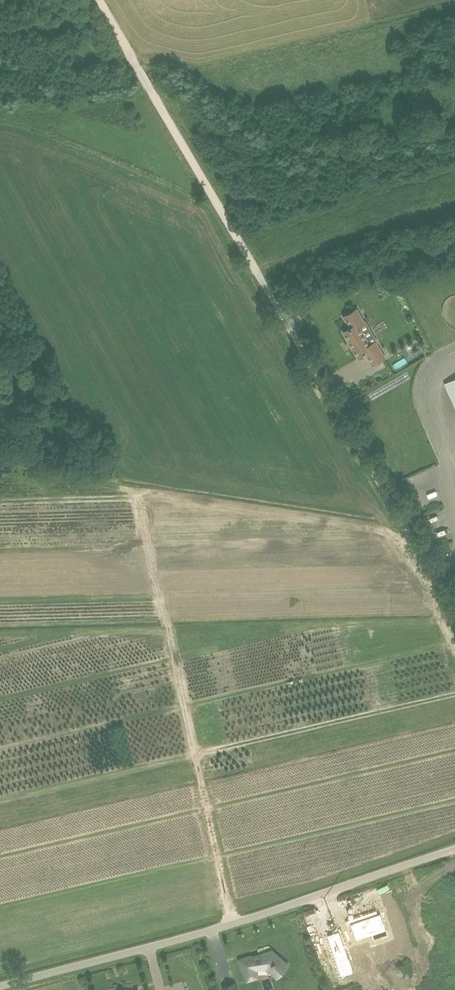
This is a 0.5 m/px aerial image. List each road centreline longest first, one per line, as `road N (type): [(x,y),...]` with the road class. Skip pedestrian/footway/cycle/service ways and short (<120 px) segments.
road 1 (unclassified): [(0,986),(236,923),(454,849)]
road 2 (track): [(280,314),(98,0)]
road 3 (unclassified): [(454,616),(280,314)]

